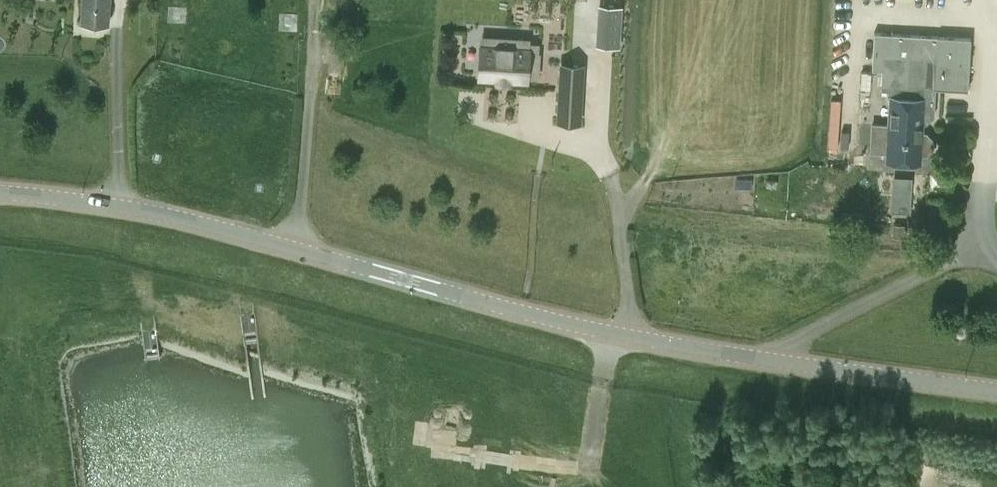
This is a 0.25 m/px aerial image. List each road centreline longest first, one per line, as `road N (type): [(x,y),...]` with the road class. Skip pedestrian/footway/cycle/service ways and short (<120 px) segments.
road 1 (tertiary): [(0,191),(298,249),(616,336),(996,391)]
road 2 (track): [(315,0),(298,249)]
road 3 (track): [(676,0),(663,157),(617,223)]

